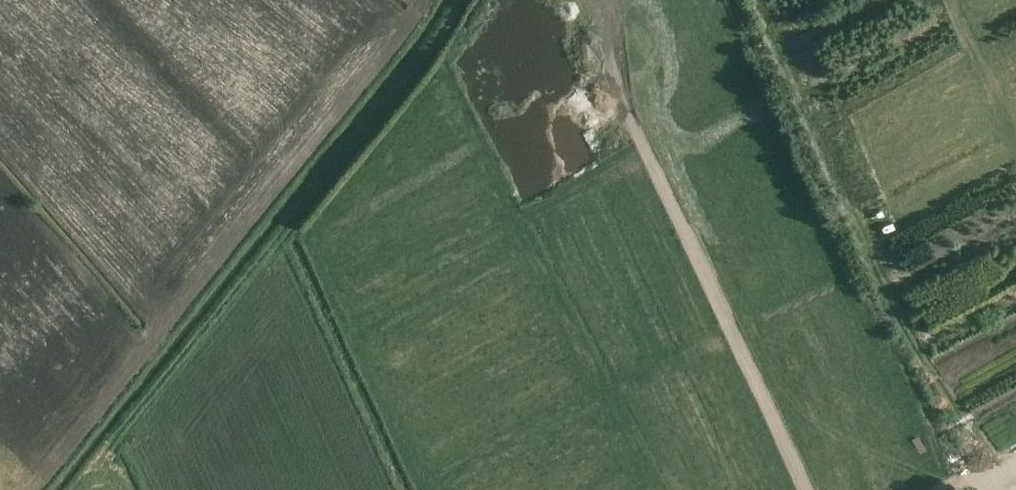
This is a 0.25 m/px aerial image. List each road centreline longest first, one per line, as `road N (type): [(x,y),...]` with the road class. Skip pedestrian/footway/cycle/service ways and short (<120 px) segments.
road 1 (track): [(612,69),(813,489)]

